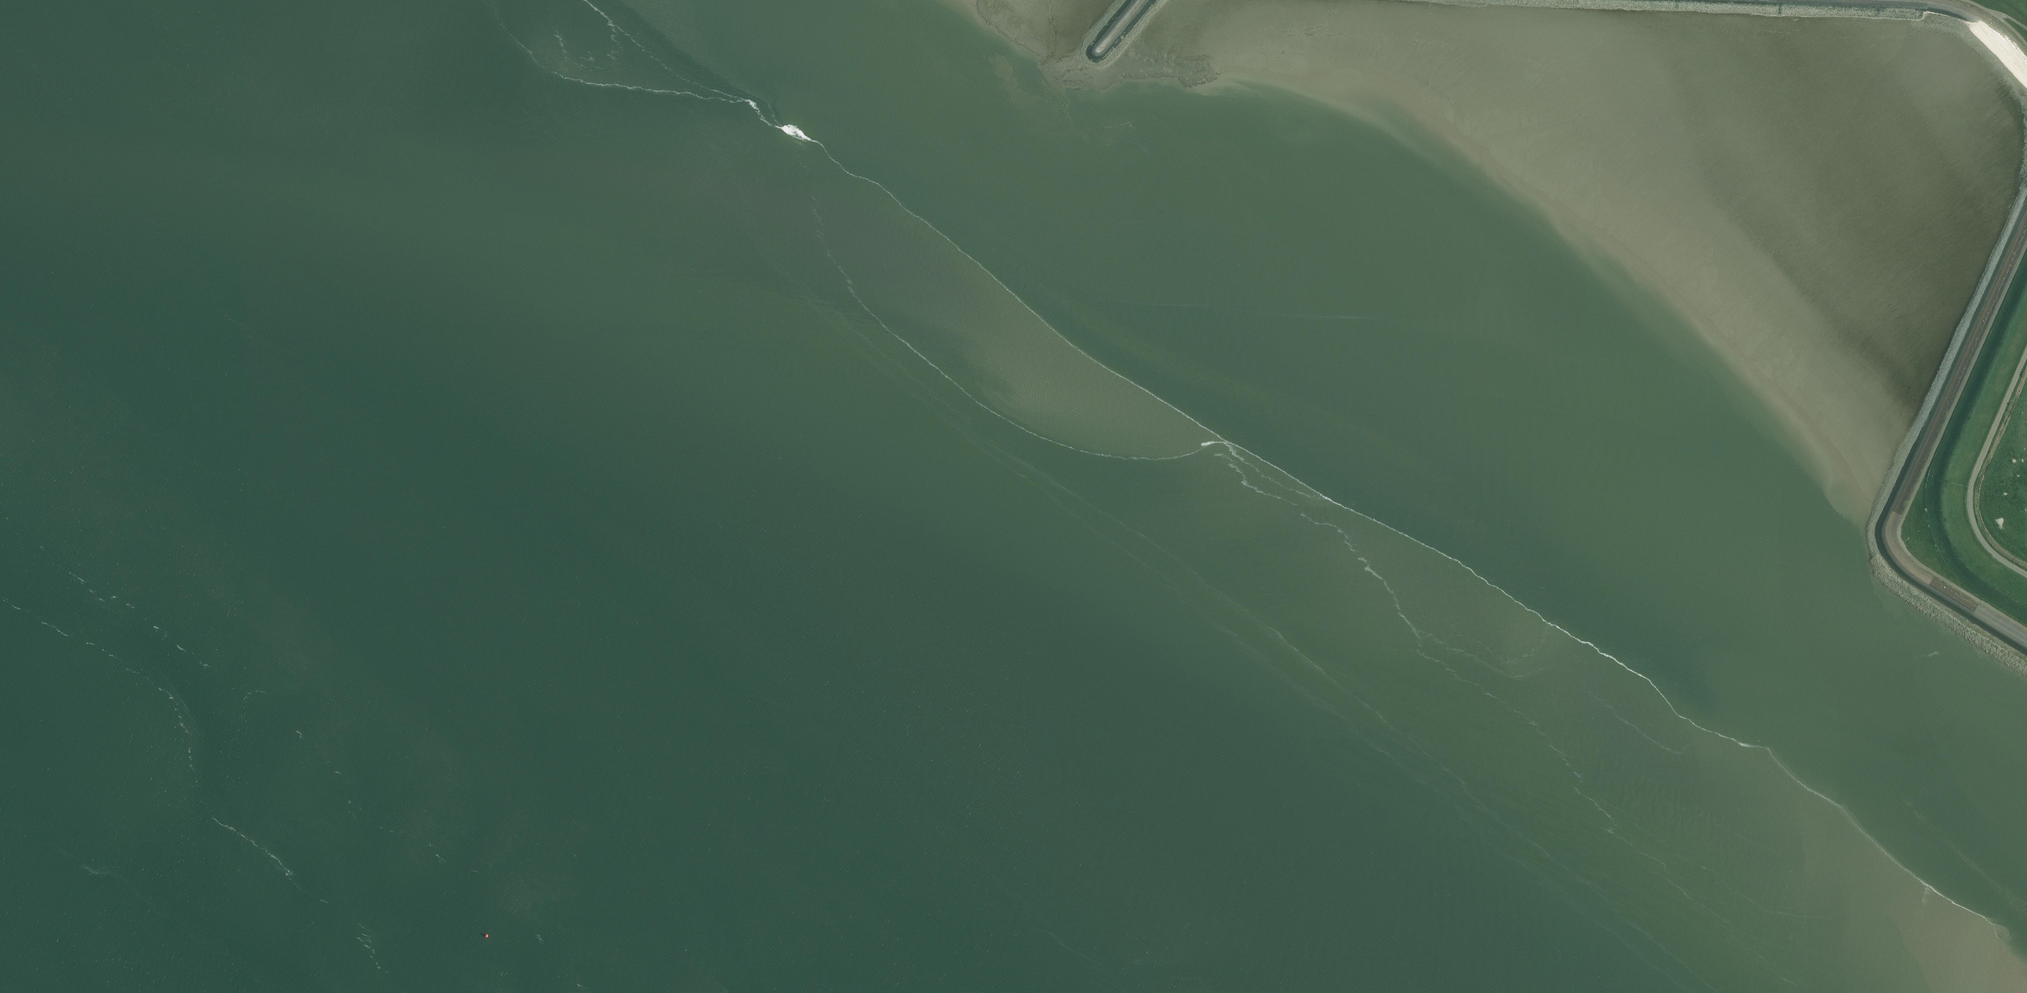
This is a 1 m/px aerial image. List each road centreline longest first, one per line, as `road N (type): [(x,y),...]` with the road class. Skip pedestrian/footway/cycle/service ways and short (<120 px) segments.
road 1 (unclassified): [(2026,575),(1986,545),(1969,501),(2026,353)]

